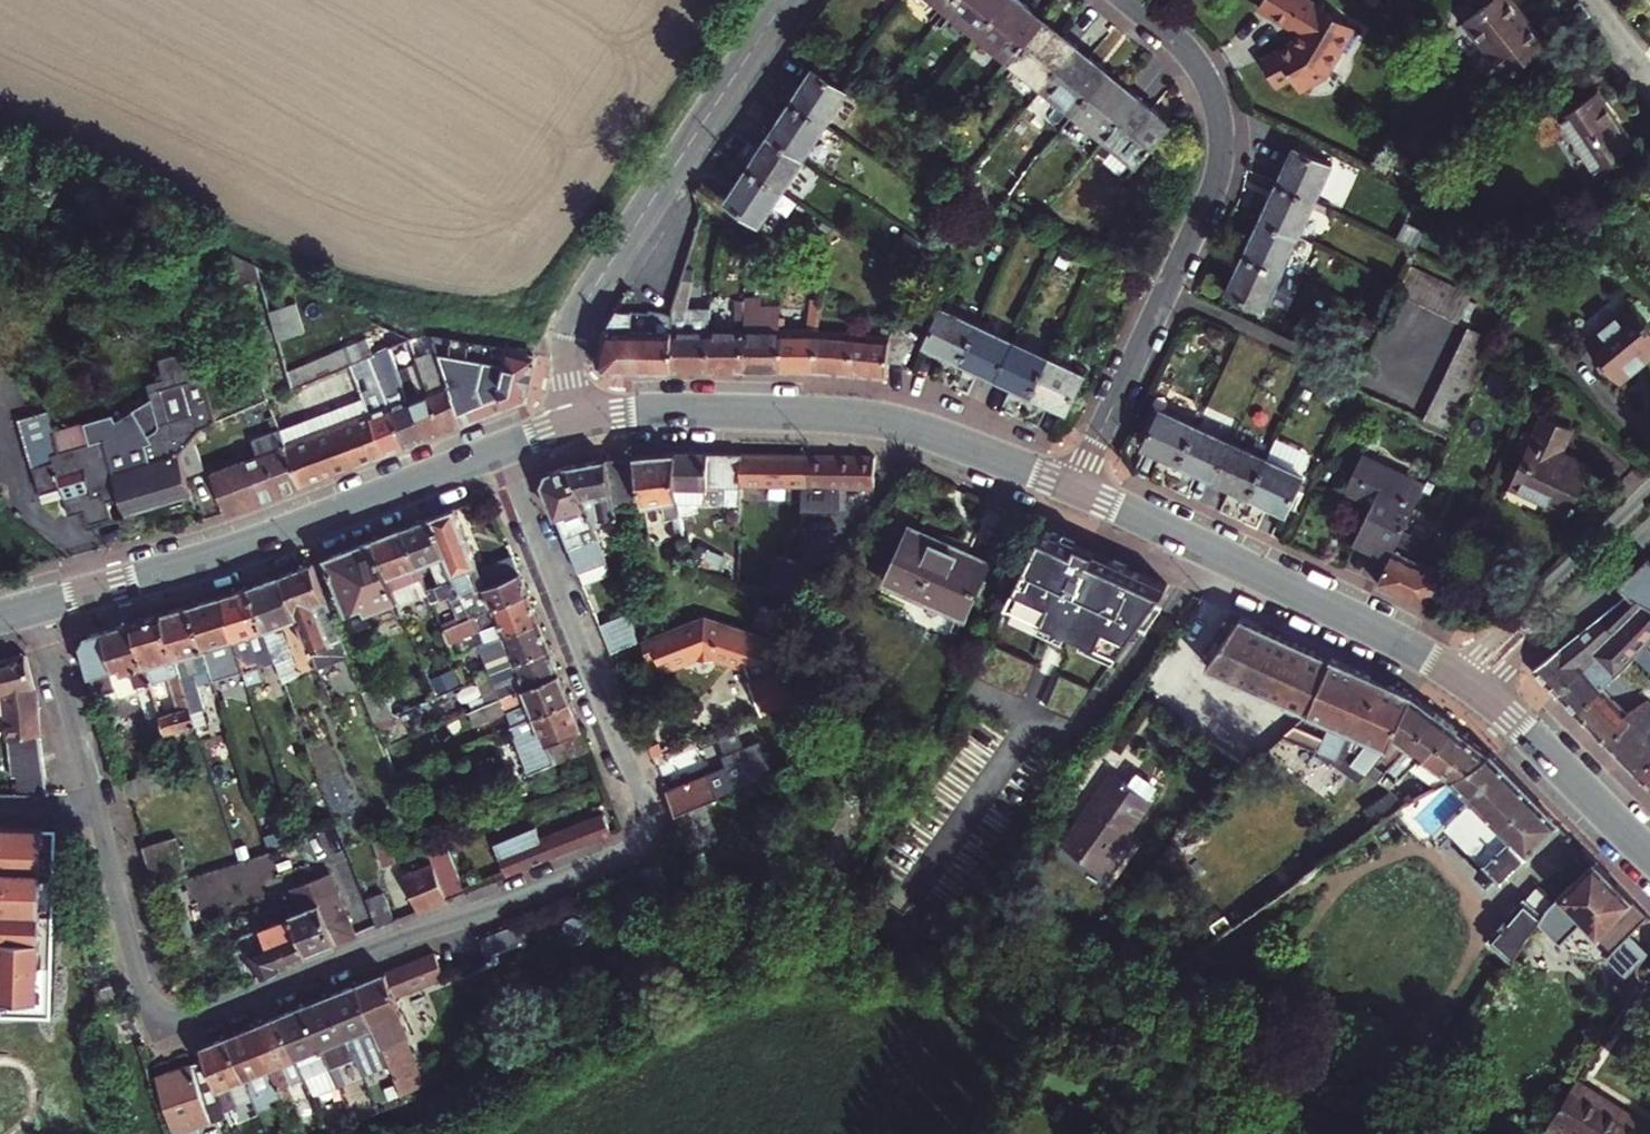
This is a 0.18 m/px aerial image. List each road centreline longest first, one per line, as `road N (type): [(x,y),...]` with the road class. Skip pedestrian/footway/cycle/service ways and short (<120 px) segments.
road 1 (residential): [(40,605),(142,984),(171,1020),(220,1010),(493,909),(627,850),(648,832),(644,802),(505,450)]
road 2 (residential): [(1074,491),(1223,157),(1204,71),(1129,0)]
road 3 (tertiary): [(567,427),(694,411),(849,417),(932,434),(1074,491)]
road 4 (tertiary): [(40,605),(235,550),(505,450)]
road 5 (tertiary): [(785,0),(585,301),(570,344),(567,427)]
road 6 (tertiary): [(1074,491),(1368,628),(1470,687)]
road 7 (tertiary): [(1470,687),(1649,856)]
road 8 (residential): [(1470,687),(1649,520)]

